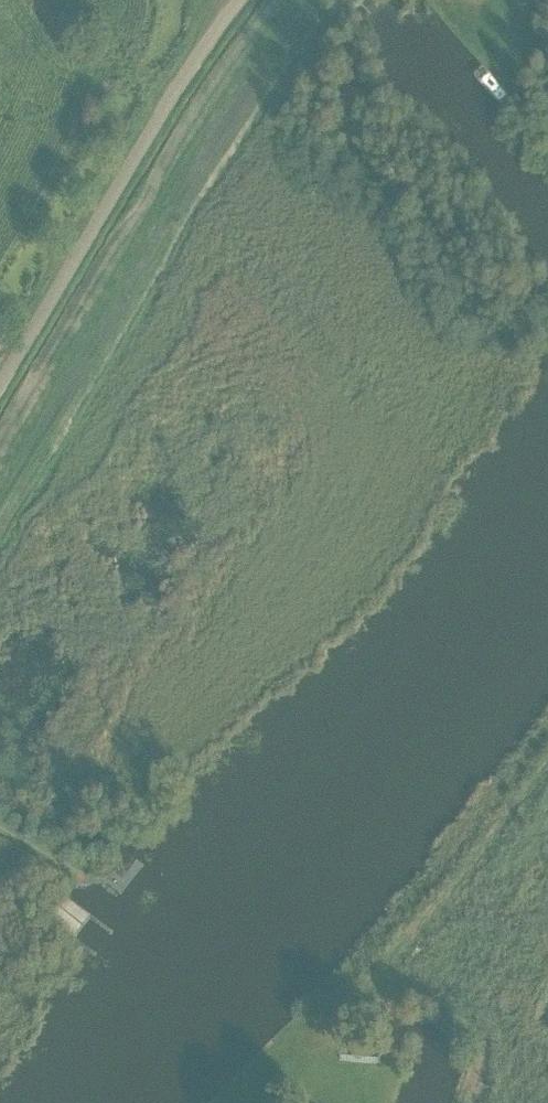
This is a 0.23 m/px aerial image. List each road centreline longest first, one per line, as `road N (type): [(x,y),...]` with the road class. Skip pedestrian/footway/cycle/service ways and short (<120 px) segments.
road 1 (unclassified): [(0,378),(237,0)]

